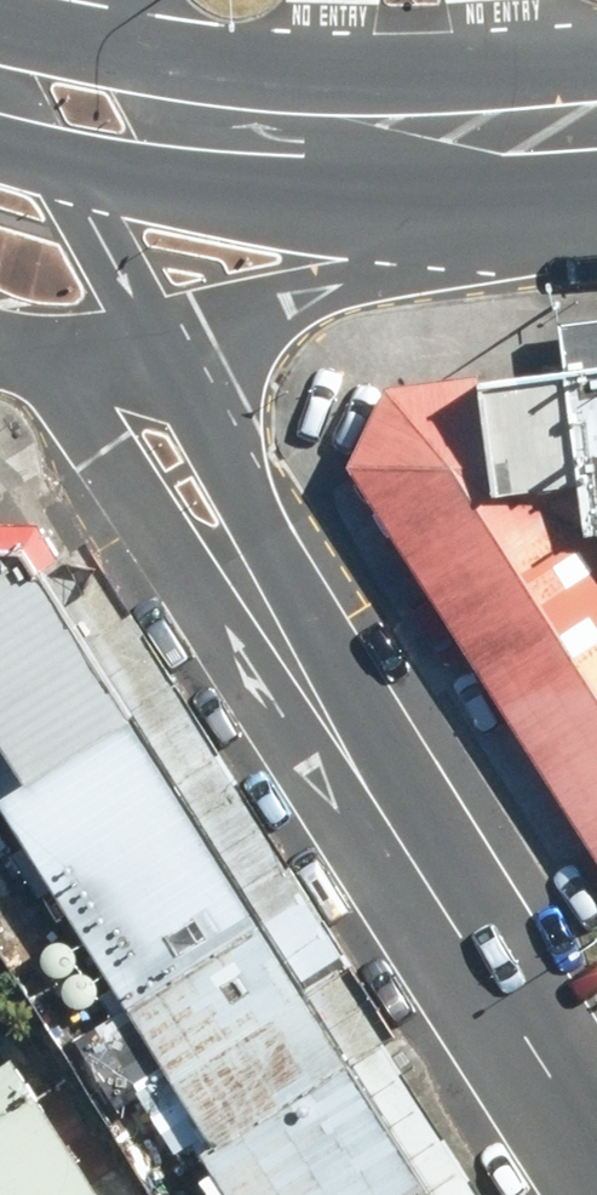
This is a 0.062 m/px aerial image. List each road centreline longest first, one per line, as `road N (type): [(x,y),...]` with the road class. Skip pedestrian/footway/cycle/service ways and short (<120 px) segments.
road 1 (secondary): [(304,684),(596,1148)]
road 2 (primary): [(520,134),(246,130),(0,85)]
road 3 (secondary): [(520,134),(354,267),(261,321),(169,357)]
road 4 (secondary): [(304,684),(178,560),(44,377)]
road 5 (secondary): [(169,357),(259,515),(304,684)]
road 6 (secondary): [(0,85),(169,357)]
road 7 (secondary): [(169,357),(44,377)]

